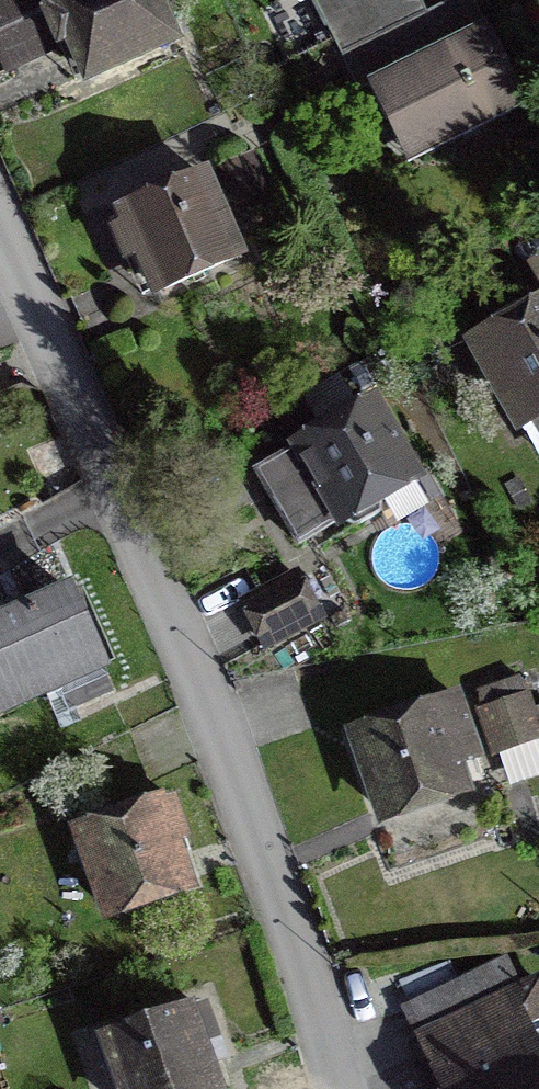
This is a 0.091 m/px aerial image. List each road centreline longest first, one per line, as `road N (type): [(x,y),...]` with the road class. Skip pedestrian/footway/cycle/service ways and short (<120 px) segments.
road 1 (residential): [(0,233),(166,619),(316,1008),(336,1088)]

